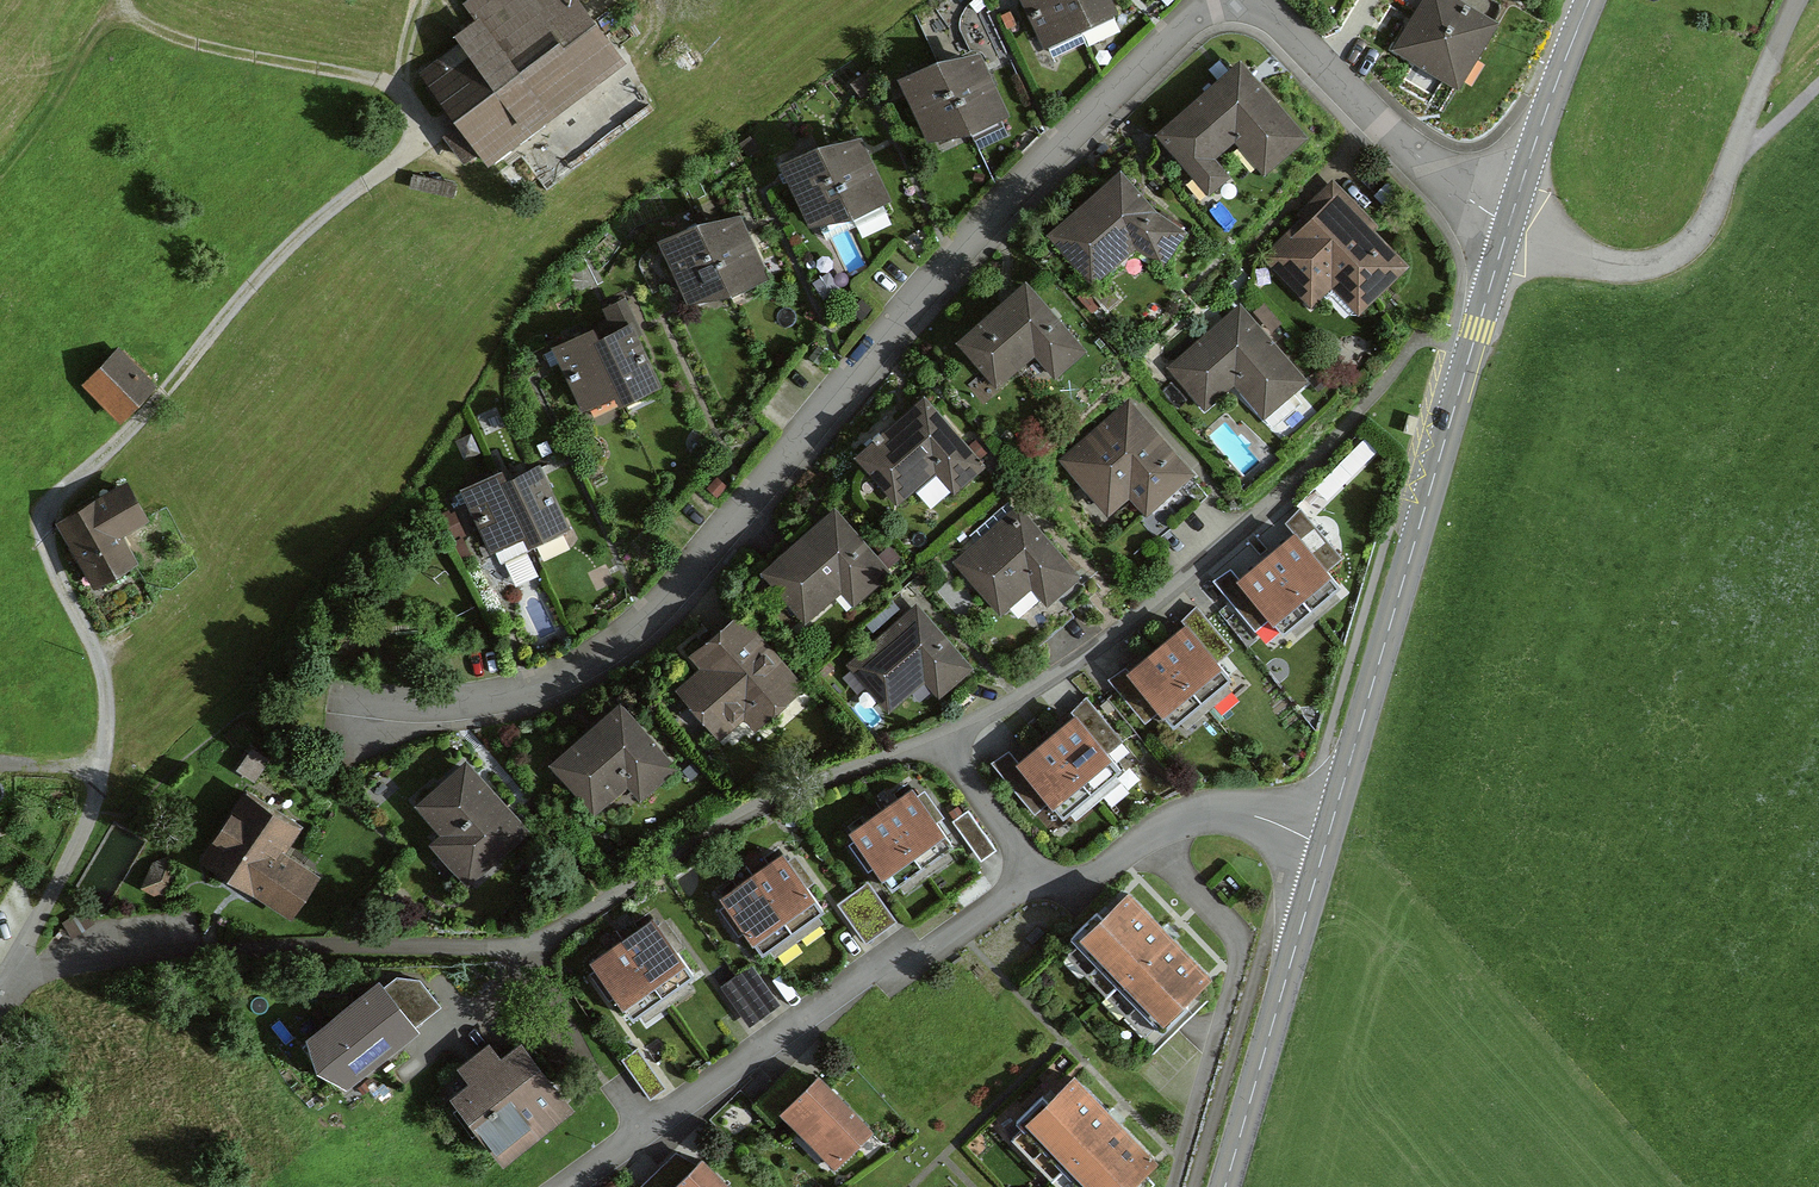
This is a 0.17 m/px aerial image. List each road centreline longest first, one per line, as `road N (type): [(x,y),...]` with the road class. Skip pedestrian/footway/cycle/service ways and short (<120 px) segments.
road 1 (residential): [(1208,0),(913,301),(660,609),(606,653),(516,697),(476,705),(339,695)]
road 2 (track): [(82,483),(167,396),(243,297),(332,212),(419,145),(415,112),(390,86),(174,40),(139,20),(126,0)]
road 3 (residential): [(1038,875),(947,749),(1115,639),(1347,429)]
road 4 (secondary): [(1325,847),(1508,229)]
road 5 (residential): [(1038,875),(925,954),(865,973),(811,1008),(568,1186)]
road 6 (residential): [(1798,0),(1711,221),(1682,251),(1633,268),(1508,229)]
road 7 (secondary): [(1225,1186),(1325,847)]
road 8 (residential): [(1508,229),(1349,94),(1261,0)]
road 9 (residential): [(1325,847),(1253,814),(1212,812),(1173,824),(1076,877),(1038,875)]
road 10 (secondary): [(1508,229),(1590,0)]

